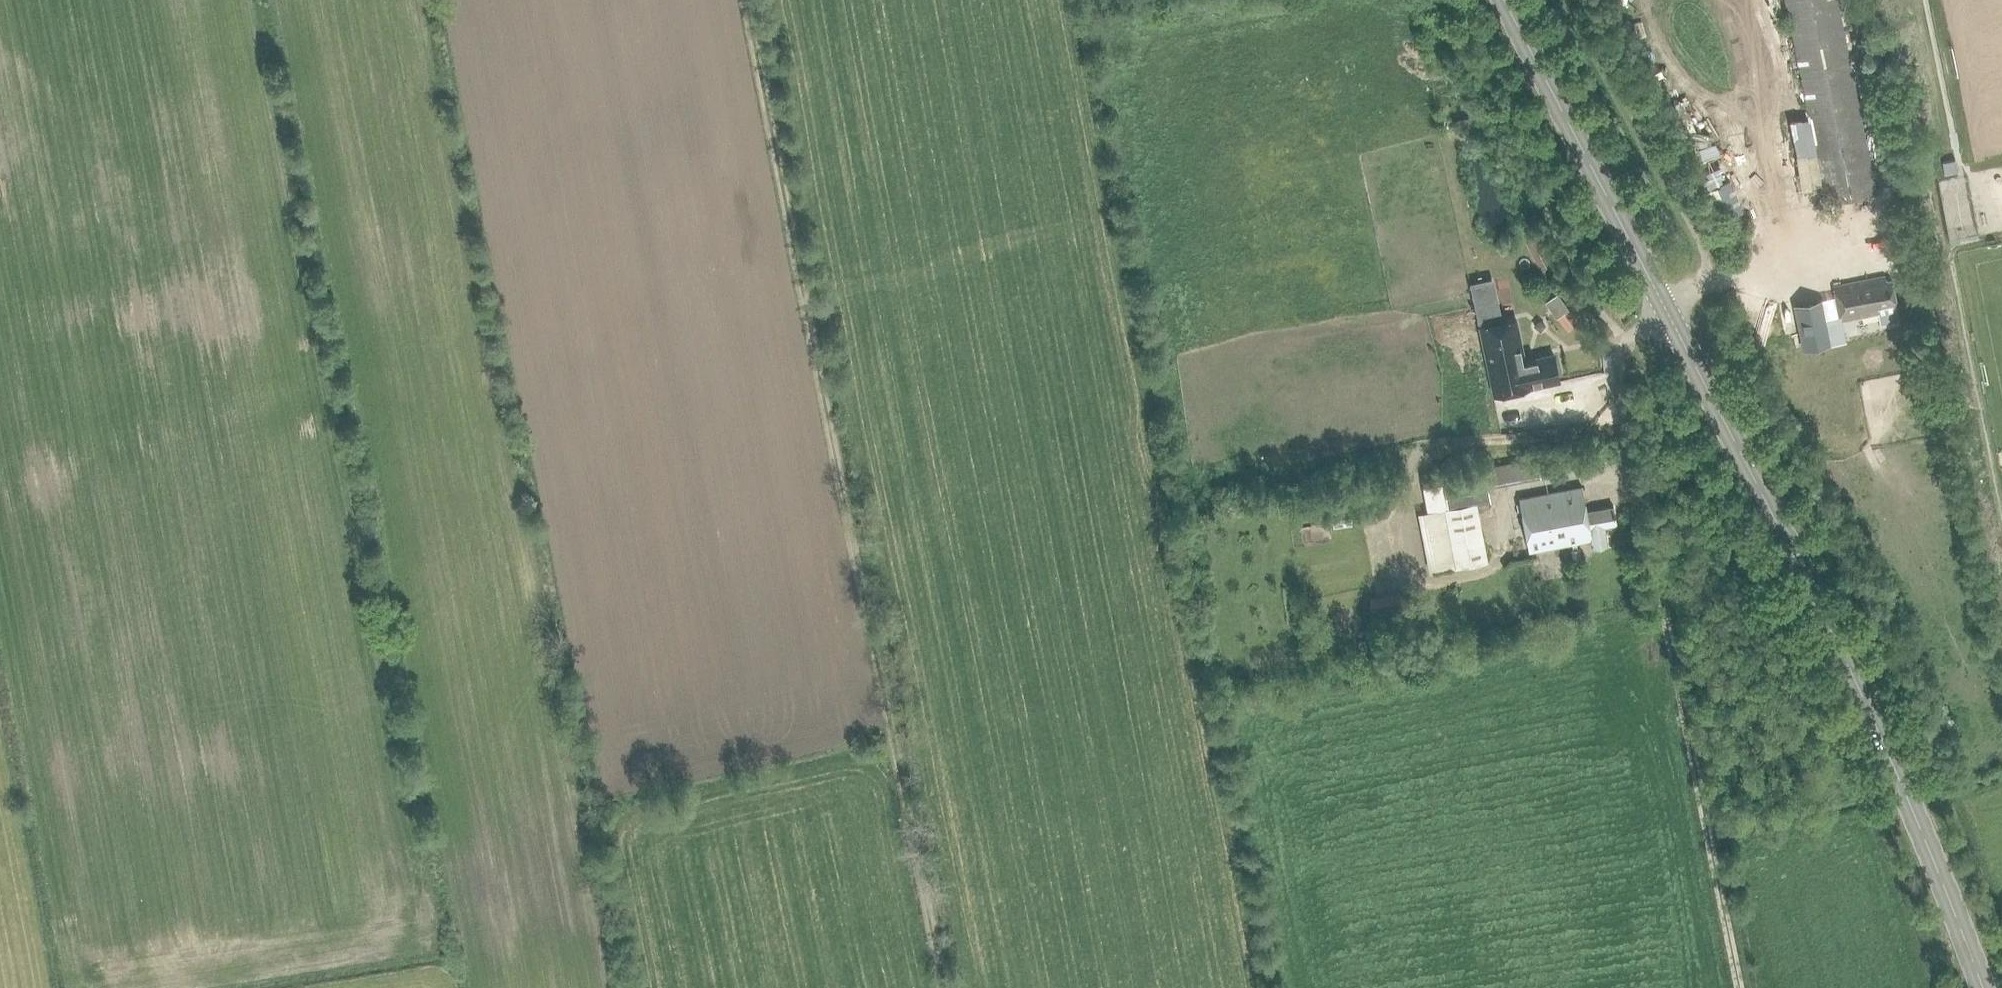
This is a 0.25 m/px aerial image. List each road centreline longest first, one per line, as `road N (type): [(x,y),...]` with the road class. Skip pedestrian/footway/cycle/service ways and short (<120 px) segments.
road 1 (track): [(941,987),(747,0)]
road 2 (primary): [(1976,987),(1894,779),(1663,304)]
road 3 (track): [(1653,528),(1738,987)]
road 4 (primary): [(1663,304),(1503,0)]
road 5 (track): [(1711,277),(1700,236),(1576,0)]
road 6 (residential): [(1663,304),(1624,342),(1621,358),(1653,528)]

